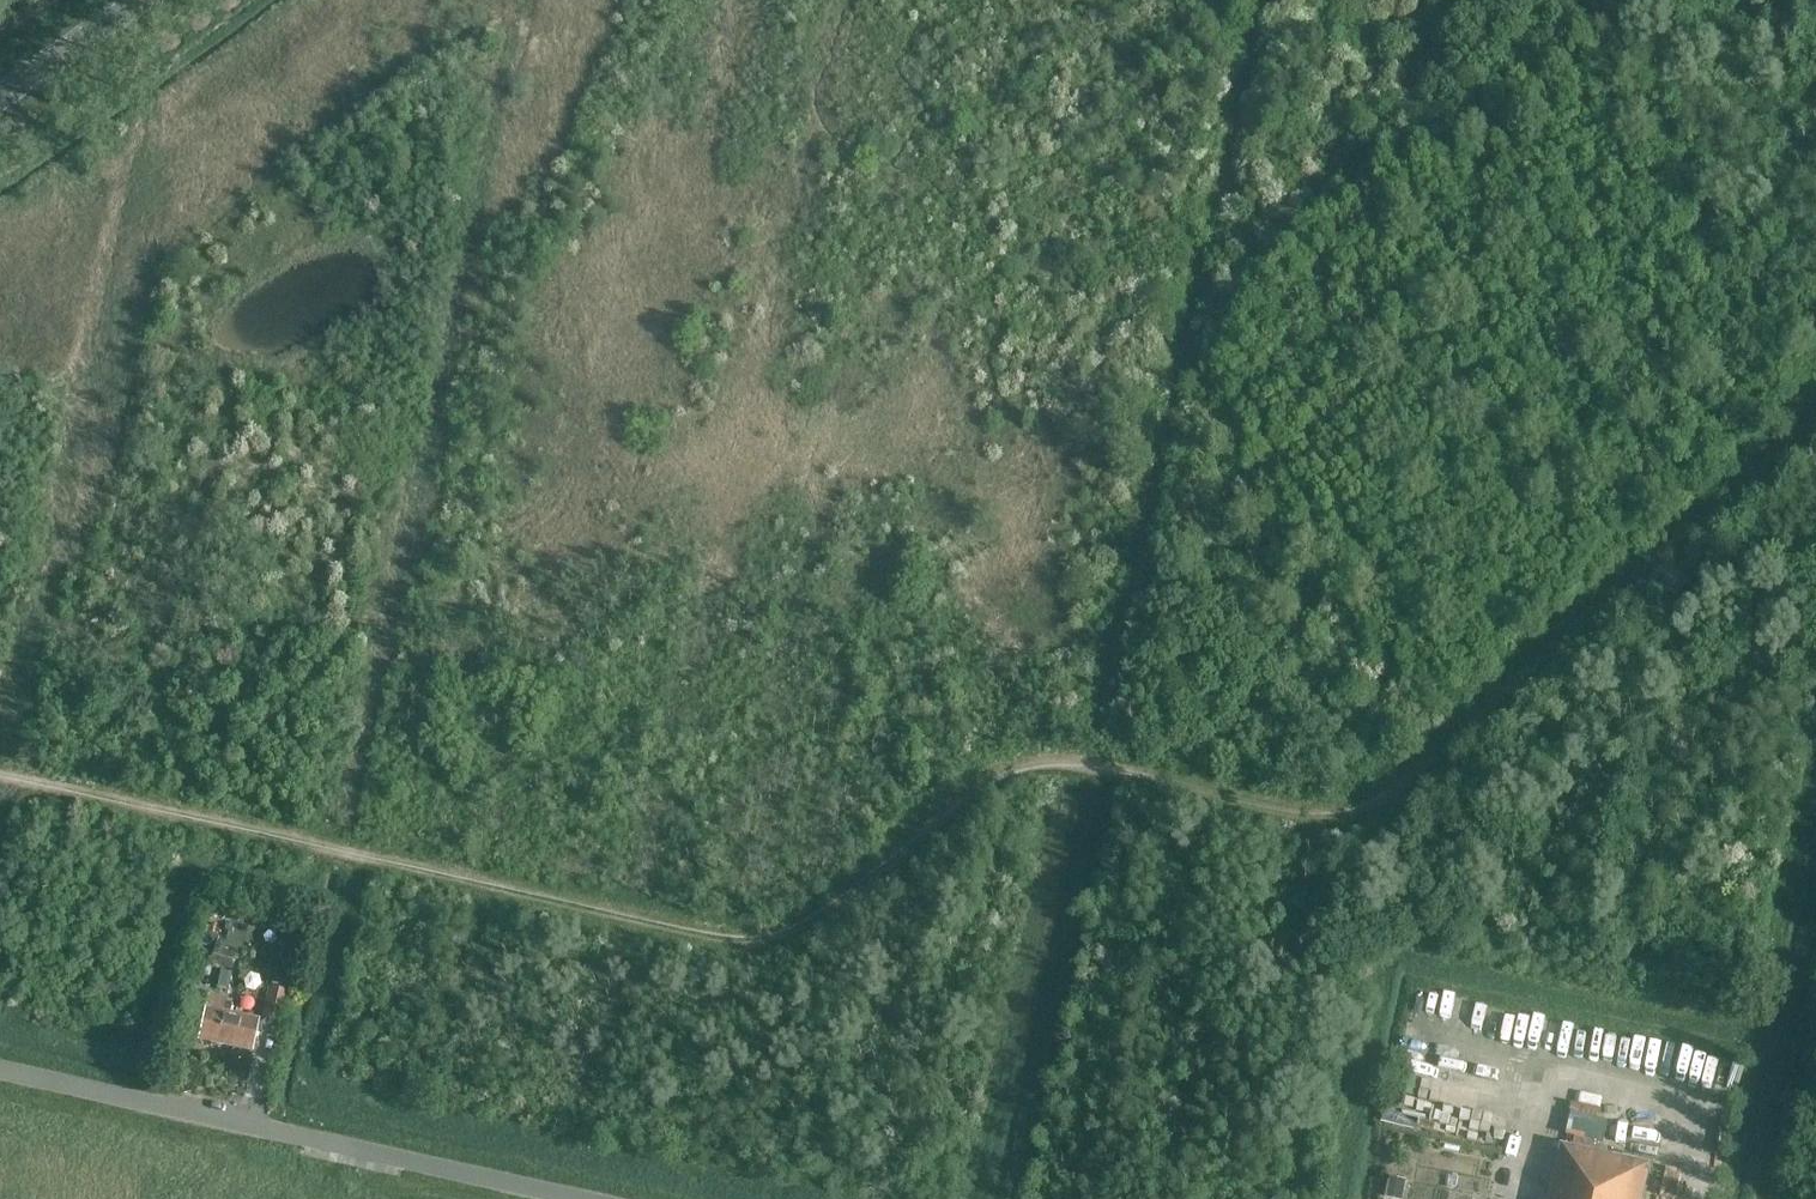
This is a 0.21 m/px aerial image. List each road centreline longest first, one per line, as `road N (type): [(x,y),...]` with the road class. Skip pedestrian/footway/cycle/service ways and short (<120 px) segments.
road 1 (track): [(0,777),(718,936),(768,939),(811,921),(975,791),(1027,764),(1101,768),(1302,813),(1370,806),(1815,420)]
road 2 (unclassified): [(568,1198),(0,1074)]
road 3 (tertiary): [(137,0),(0,95)]

